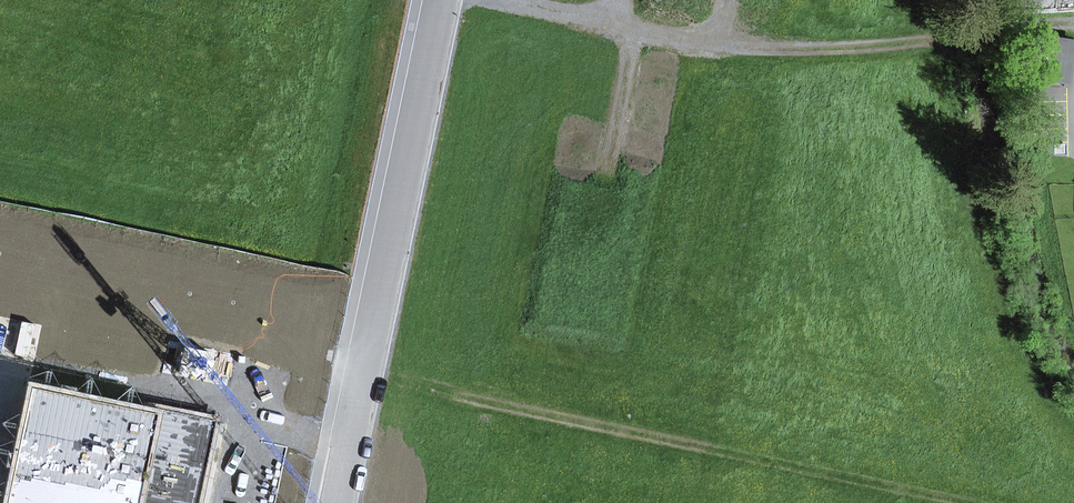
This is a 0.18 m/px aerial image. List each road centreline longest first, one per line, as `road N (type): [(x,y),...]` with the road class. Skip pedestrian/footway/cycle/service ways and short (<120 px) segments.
road 1 (track): [(438,392),(967,502)]
road 2 (track): [(1041,25),(777,49),(688,42),(509,0)]
road 3 (unclassified): [(337,502),(442,0)]
road 4 (track): [(303,364),(0,298)]

